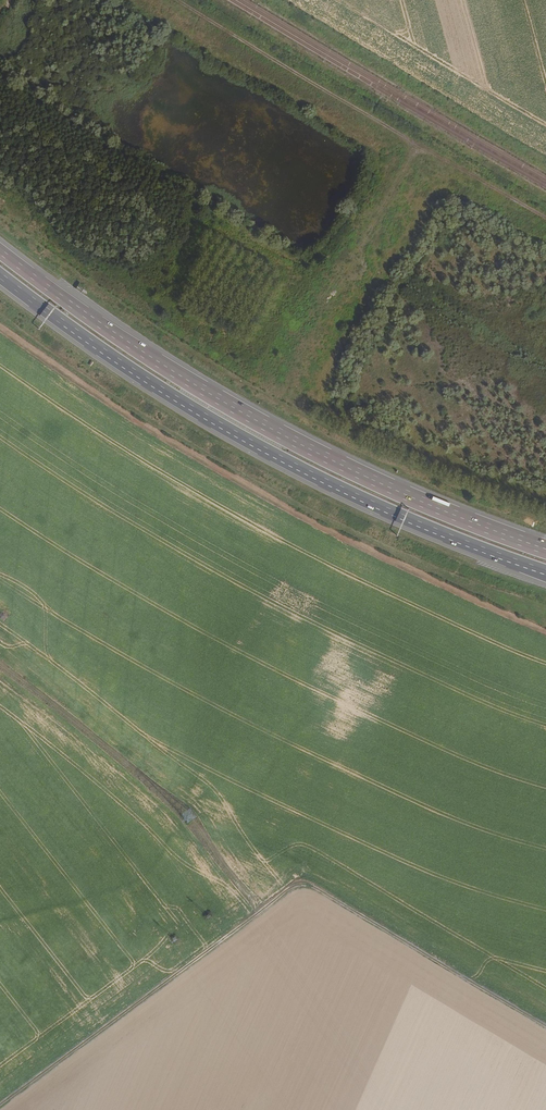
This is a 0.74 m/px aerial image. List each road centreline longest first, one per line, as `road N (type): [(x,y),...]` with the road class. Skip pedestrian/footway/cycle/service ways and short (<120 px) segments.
road 1 (track): [(0,1106),(307,885),(545,1026)]
road 2 (motorway): [(545,549),(301,444),(139,350),(0,251)]
road 3 (motorway): [(0,276),(114,359),(266,451),(394,514),(545,573)]
road 4 (track): [(418,147),(545,218)]
road 5 (track): [(418,147),(351,263)]

